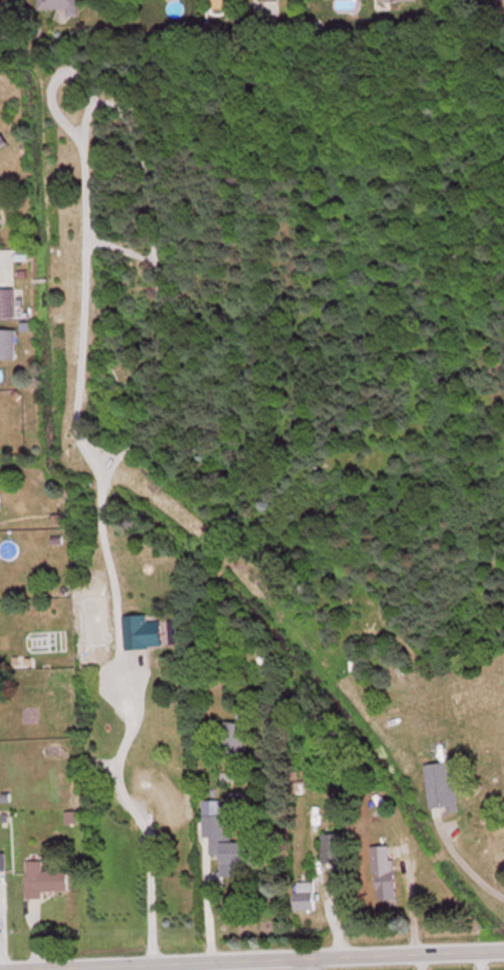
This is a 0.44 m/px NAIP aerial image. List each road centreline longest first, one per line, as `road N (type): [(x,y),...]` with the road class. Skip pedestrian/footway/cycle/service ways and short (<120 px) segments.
road 1 (residential): [(0,968),(503,949)]

